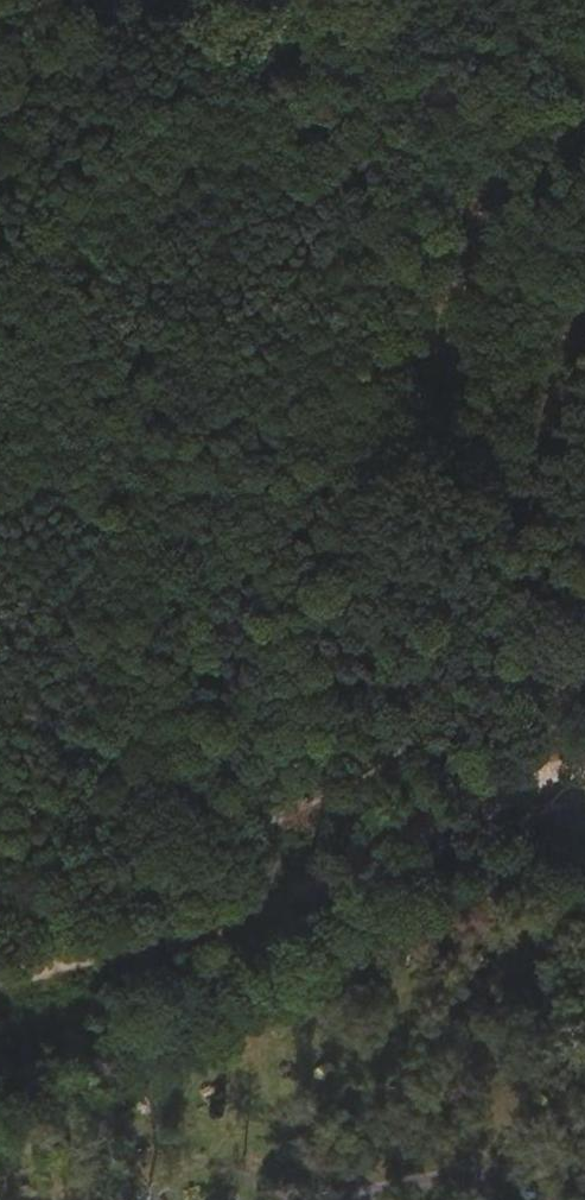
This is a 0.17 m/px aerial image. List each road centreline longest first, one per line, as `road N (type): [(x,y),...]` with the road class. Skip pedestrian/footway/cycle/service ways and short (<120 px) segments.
road 1 (track): [(256,0),(453,430),(519,633),(584,745)]
road 2 (track): [(466,828),(370,857),(195,939)]
road 3 (track): [(195,939),(120,997),(0,1071)]
road 4 (track): [(0,73),(77,54),(209,0)]
road 5 (track): [(0,984),(195,939)]
road 6 (track): [(584,784),(466,828)]

